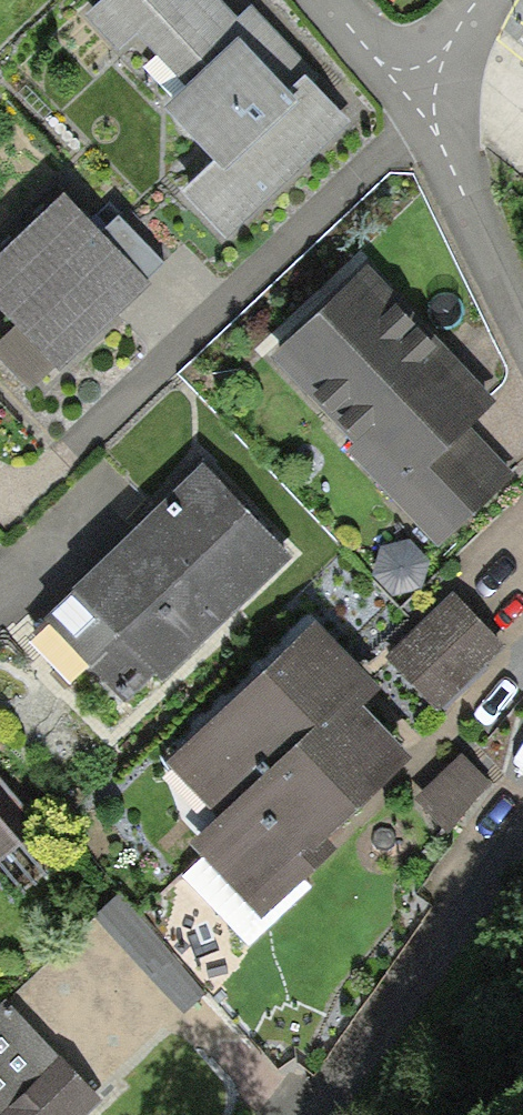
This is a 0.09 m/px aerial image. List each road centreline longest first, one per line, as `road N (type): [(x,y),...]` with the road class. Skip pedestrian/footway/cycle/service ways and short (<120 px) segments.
road 1 (residential): [(522,839),(323,1114)]
road 2 (residential): [(421,110),(522,320)]
road 3 (residential): [(332,0),(421,110)]
road 4 (residential): [(481,0),(421,110)]

